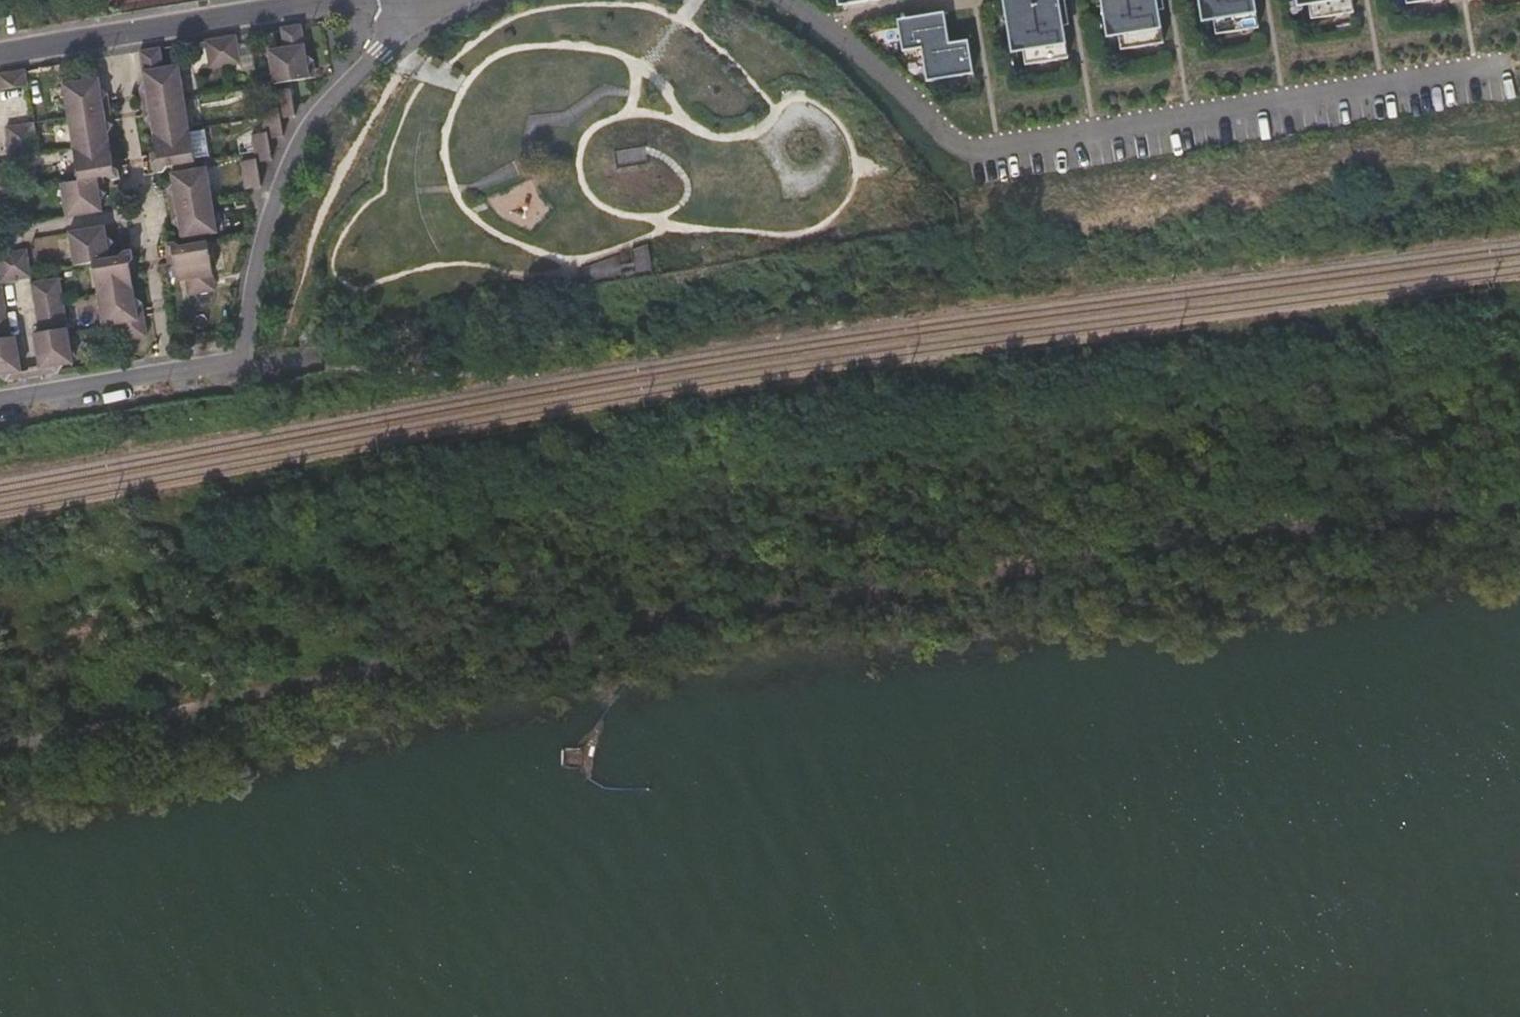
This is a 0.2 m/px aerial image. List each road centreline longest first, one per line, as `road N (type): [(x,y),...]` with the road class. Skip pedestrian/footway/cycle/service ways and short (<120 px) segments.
road 1 (track): [(1519,507),(1322,541),(779,610),(0,743)]
road 2 (residential): [(0,399),(248,358),(260,261),(301,143),(361,73),(461,0)]
road 3 (residential): [(339,0),(0,56)]

